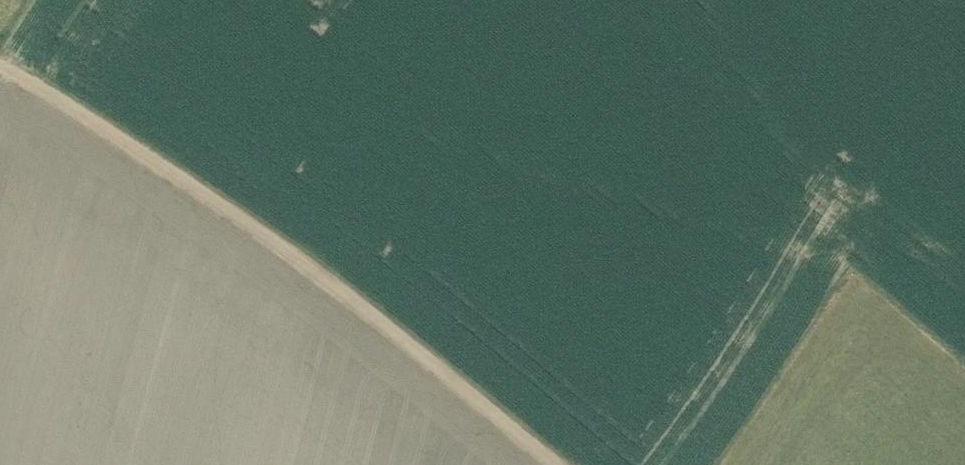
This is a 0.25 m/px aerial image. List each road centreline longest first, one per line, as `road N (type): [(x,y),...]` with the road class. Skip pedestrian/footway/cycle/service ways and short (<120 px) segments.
road 1 (track): [(559,464),(265,235),(0,67)]

